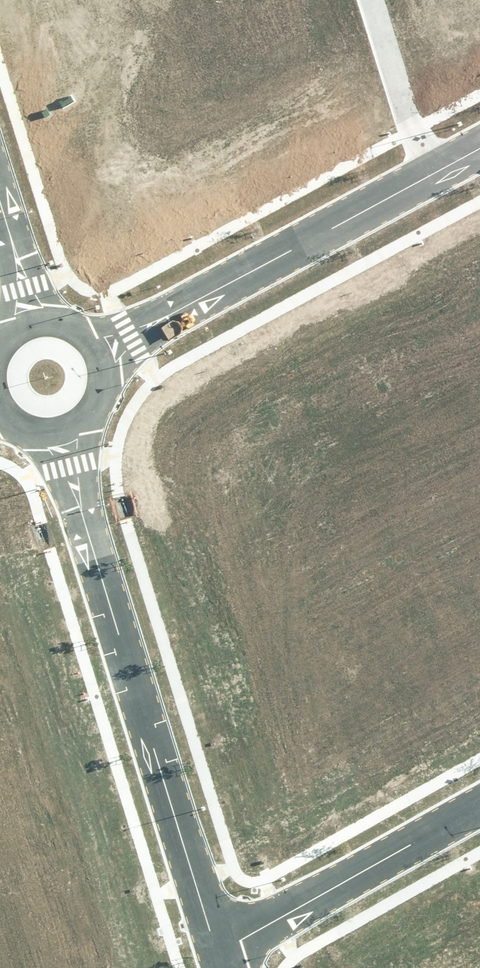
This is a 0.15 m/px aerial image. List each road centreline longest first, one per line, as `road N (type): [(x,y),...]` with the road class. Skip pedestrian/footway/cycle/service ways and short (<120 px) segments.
road 1 (residential): [(221,953),(64,432)]
road 2 (residential): [(479,151),(103,357)]
road 3 (residential): [(221,953),(479,807)]

